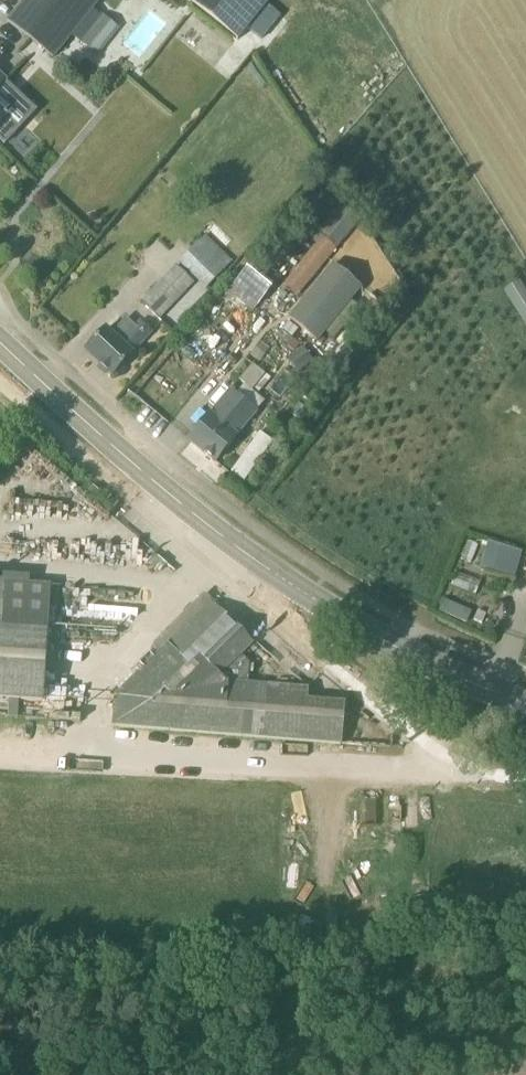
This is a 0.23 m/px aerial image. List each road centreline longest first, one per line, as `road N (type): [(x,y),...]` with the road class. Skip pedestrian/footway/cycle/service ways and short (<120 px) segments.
road 1 (track): [(0,749),(420,778),(503,776)]
road 2 (secondary): [(306,594),(207,525),(0,342)]
road 3 (unclassified): [(306,594),(275,623),(436,751),(525,777)]
road 4 (secondary): [(525,702),(306,594)]

